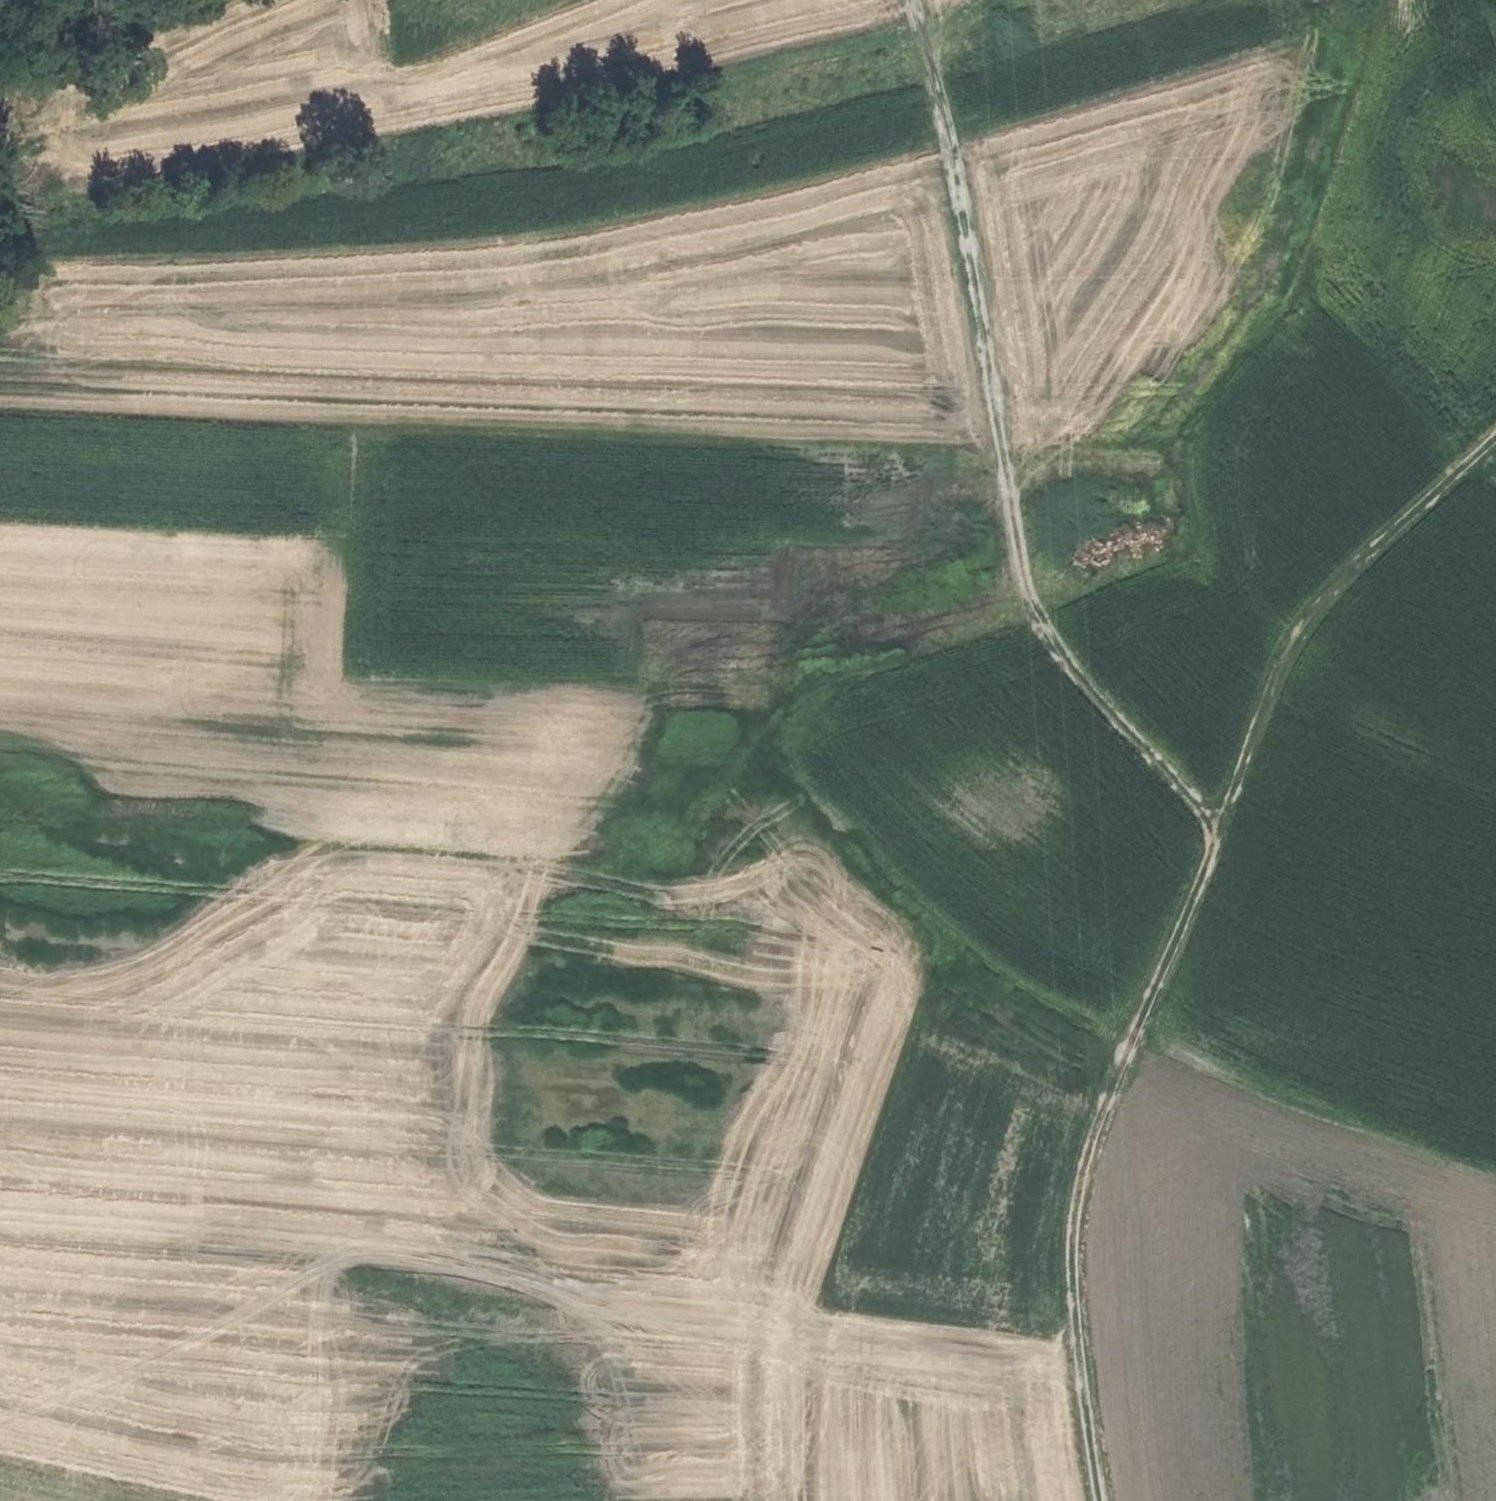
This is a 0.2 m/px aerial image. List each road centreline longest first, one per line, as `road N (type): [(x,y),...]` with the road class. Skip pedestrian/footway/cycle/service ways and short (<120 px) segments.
road 1 (track): [(1495,429),(1289,635),(1222,828),(1088,1151),(1069,1278),(1095,1500)]
road 2 (track): [(1222,828),(1063,668),(1020,586),(976,297),(903,0)]

